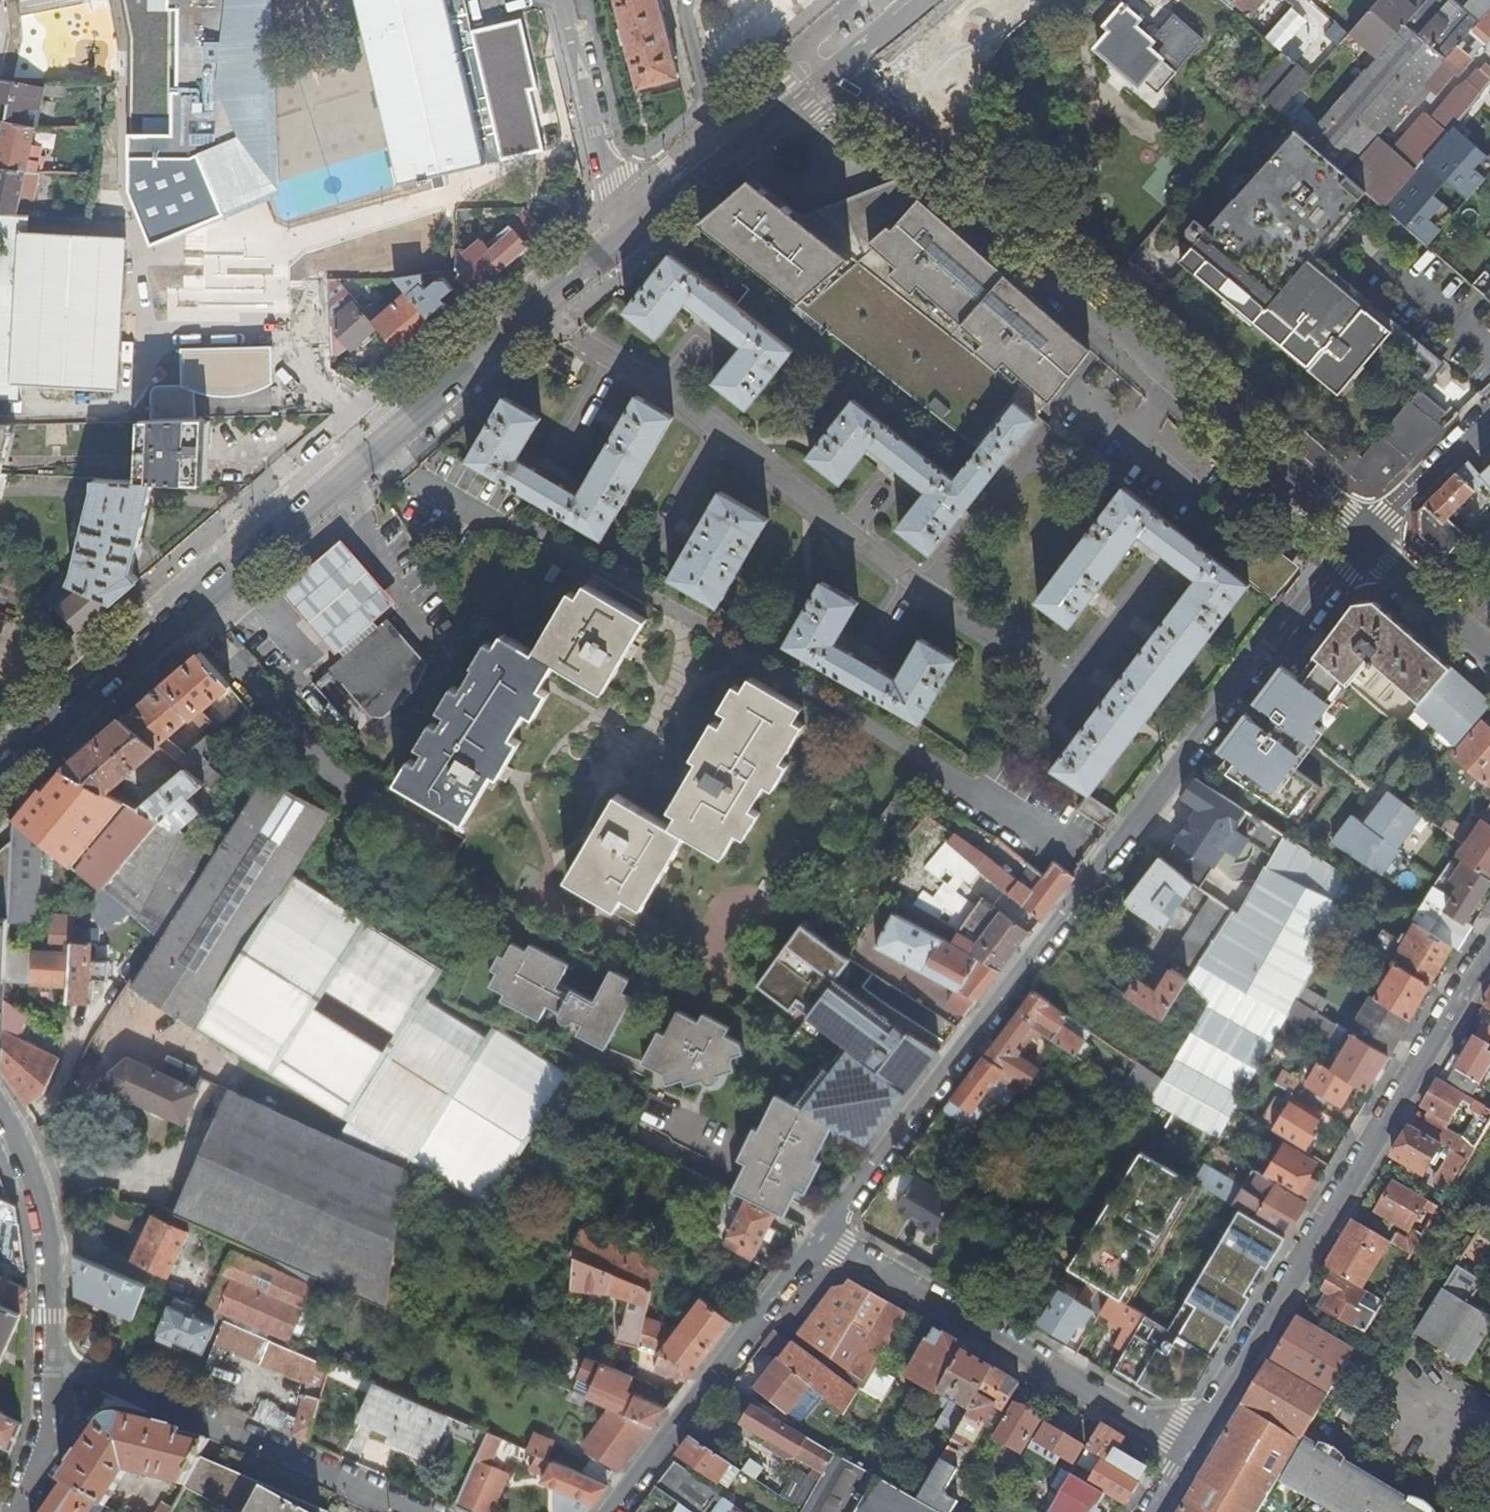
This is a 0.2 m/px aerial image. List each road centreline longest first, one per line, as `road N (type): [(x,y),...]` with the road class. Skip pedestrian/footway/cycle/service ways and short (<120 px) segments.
road 1 (residential): [(1365,542),(1274,639),(819,1237)]
road 2 (primary): [(627,234),(0,760)]
road 3 (residential): [(1365,542),(838,71)]
road 4 (residential): [(1189,1452),(1484,956)]
road 5 (residential): [(1189,1452),(819,1237)]
road 6 (residential): [(52,1361),(415,1511)]
road 7 (residential): [(819,1237),(608,1511)]
road 8 (residential): [(0,1109),(45,1209),(52,1361)]
road 9 (residential): [(627,234),(566,0)]
road 10 (residential): [(1489,424),(1365,542)]
road 11 (residential): [(1489,654),(1365,542)]
road 12 (residential): [(52,1361),(47,1447),(12,1511)]
road 13 (primary): [(726,156),(838,71)]
road 14 (primary): [(726,156),(627,234)]

